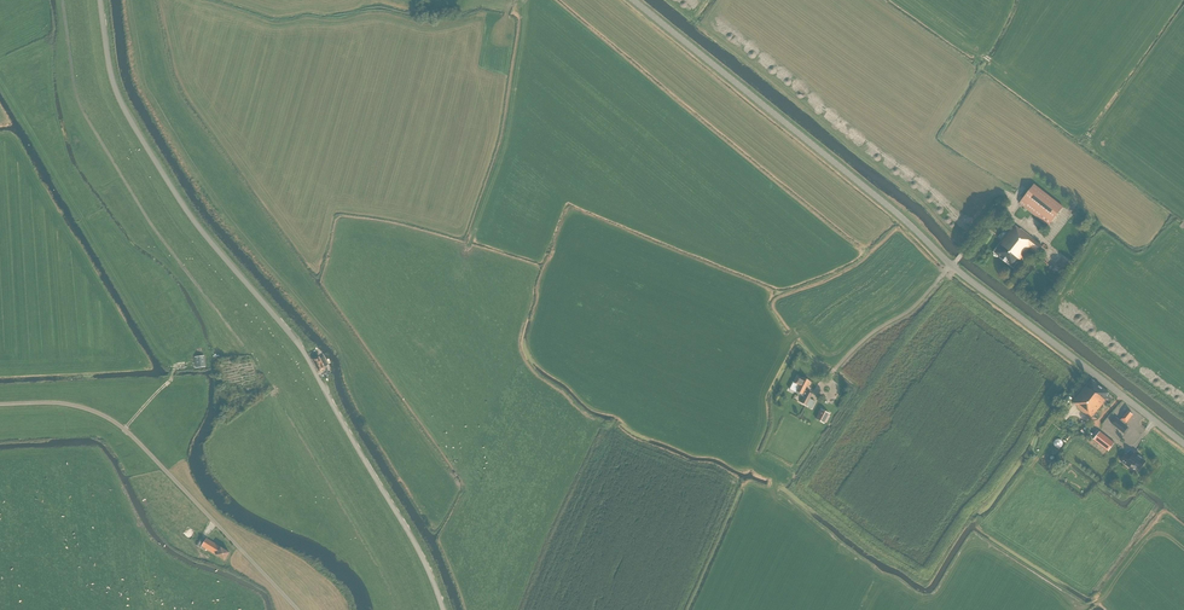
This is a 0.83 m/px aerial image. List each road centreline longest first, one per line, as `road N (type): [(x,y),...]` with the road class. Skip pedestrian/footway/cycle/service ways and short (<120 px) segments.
road 1 (unclassified): [(443,609),(416,544),(303,351),(196,225),(131,120),(111,74),(100,0)]
road 2 (tertiary): [(1183,442),(957,270),(633,0)]
road 3 (unclassified): [(297,609),(120,425),(73,405),(0,405)]

